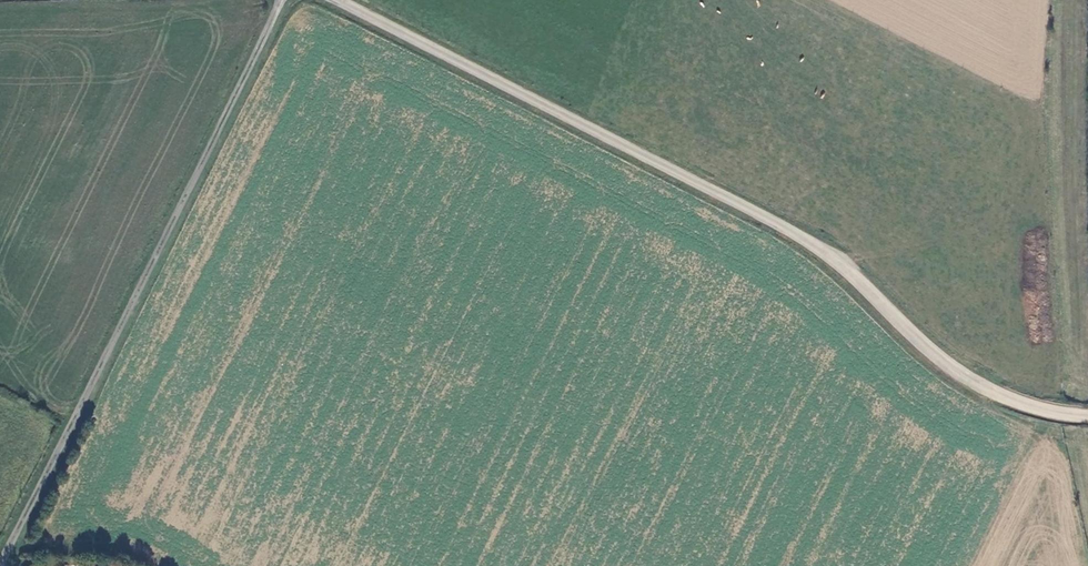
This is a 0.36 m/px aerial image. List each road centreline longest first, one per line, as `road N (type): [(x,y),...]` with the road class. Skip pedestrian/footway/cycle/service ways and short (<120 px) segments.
road 1 (tertiary): [(1082,415),(1027,405),(976,383),(925,348),(840,262),(802,239),(335,0)]
road 2 (track): [(0,565),(282,0)]

